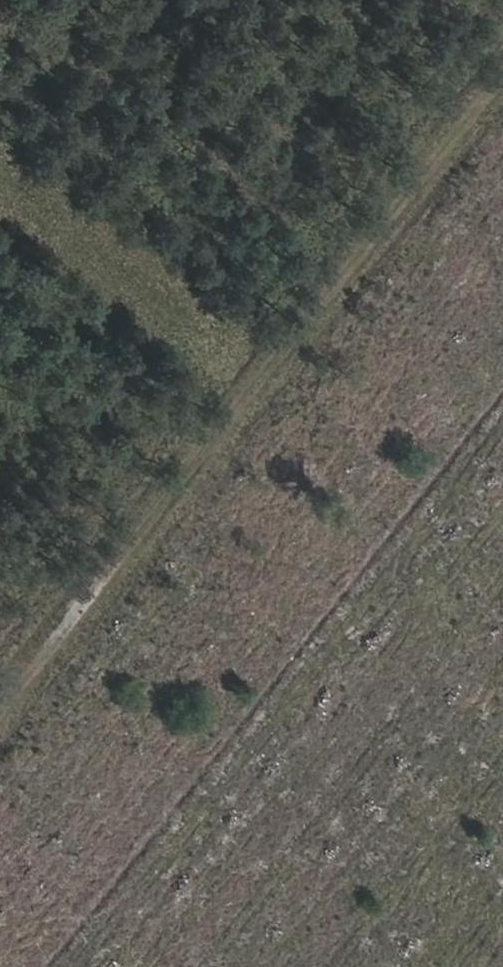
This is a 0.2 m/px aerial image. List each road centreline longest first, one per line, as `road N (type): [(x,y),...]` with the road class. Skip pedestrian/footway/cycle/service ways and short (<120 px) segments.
road 1 (track): [(502,85),(0,724)]
road 2 (track): [(0,187),(217,358)]

